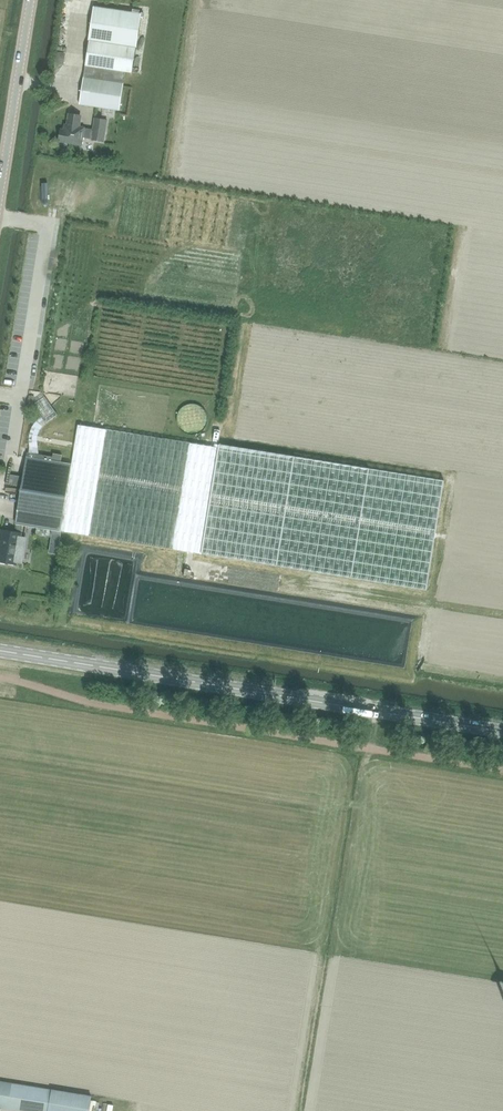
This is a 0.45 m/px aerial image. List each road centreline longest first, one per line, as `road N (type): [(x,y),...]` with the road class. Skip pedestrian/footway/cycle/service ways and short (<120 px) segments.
road 1 (tertiary): [(502,732),(0,651)]
road 2 (tertiary): [(0,194),(31,0)]

